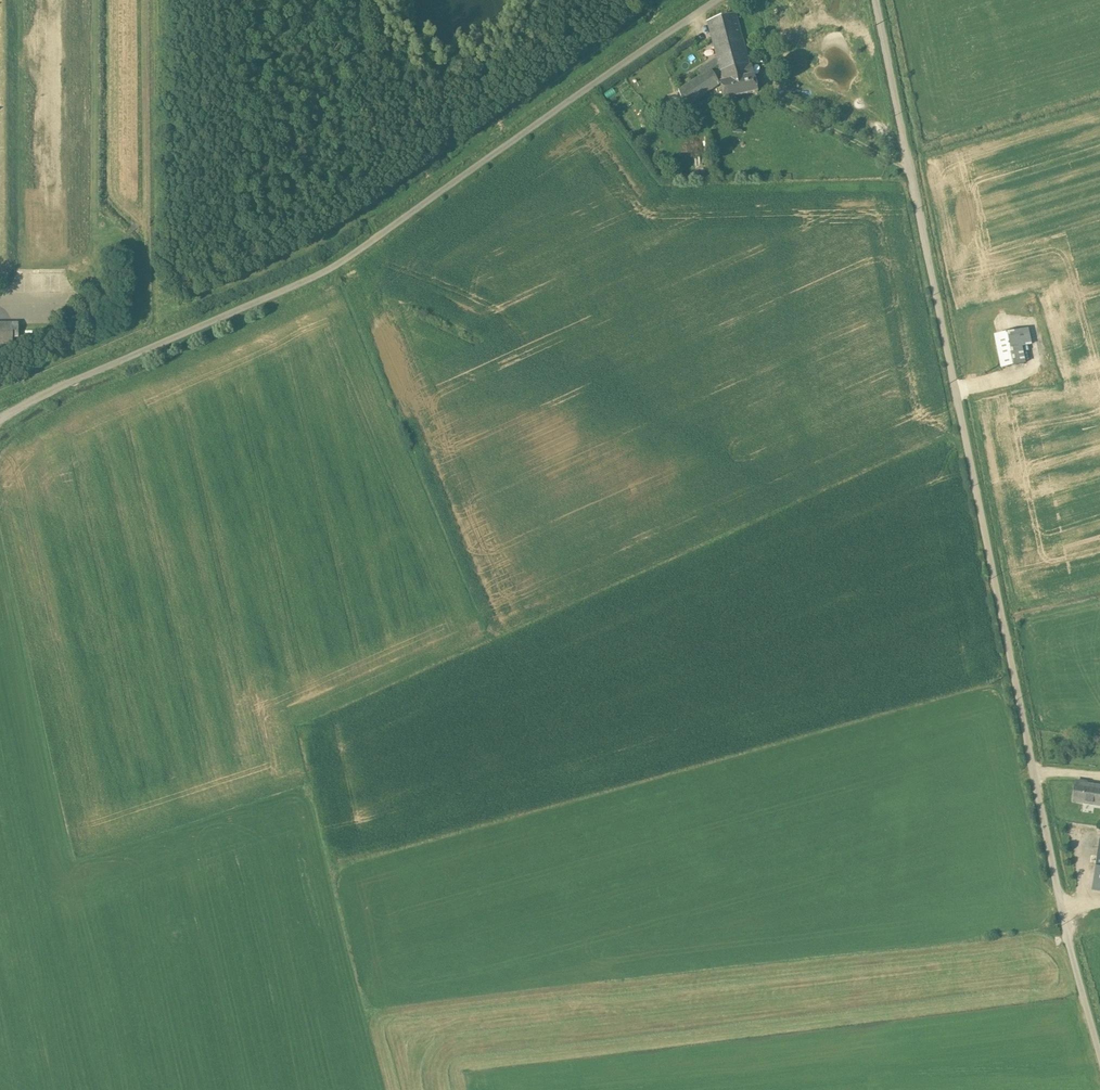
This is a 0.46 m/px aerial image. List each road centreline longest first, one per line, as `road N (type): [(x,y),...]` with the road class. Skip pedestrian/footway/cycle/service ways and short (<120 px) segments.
road 1 (unclassified): [(876,0),(1067,940),(1099,1051)]
road 2 (unclassified): [(0,417),(332,267),(714,0)]

